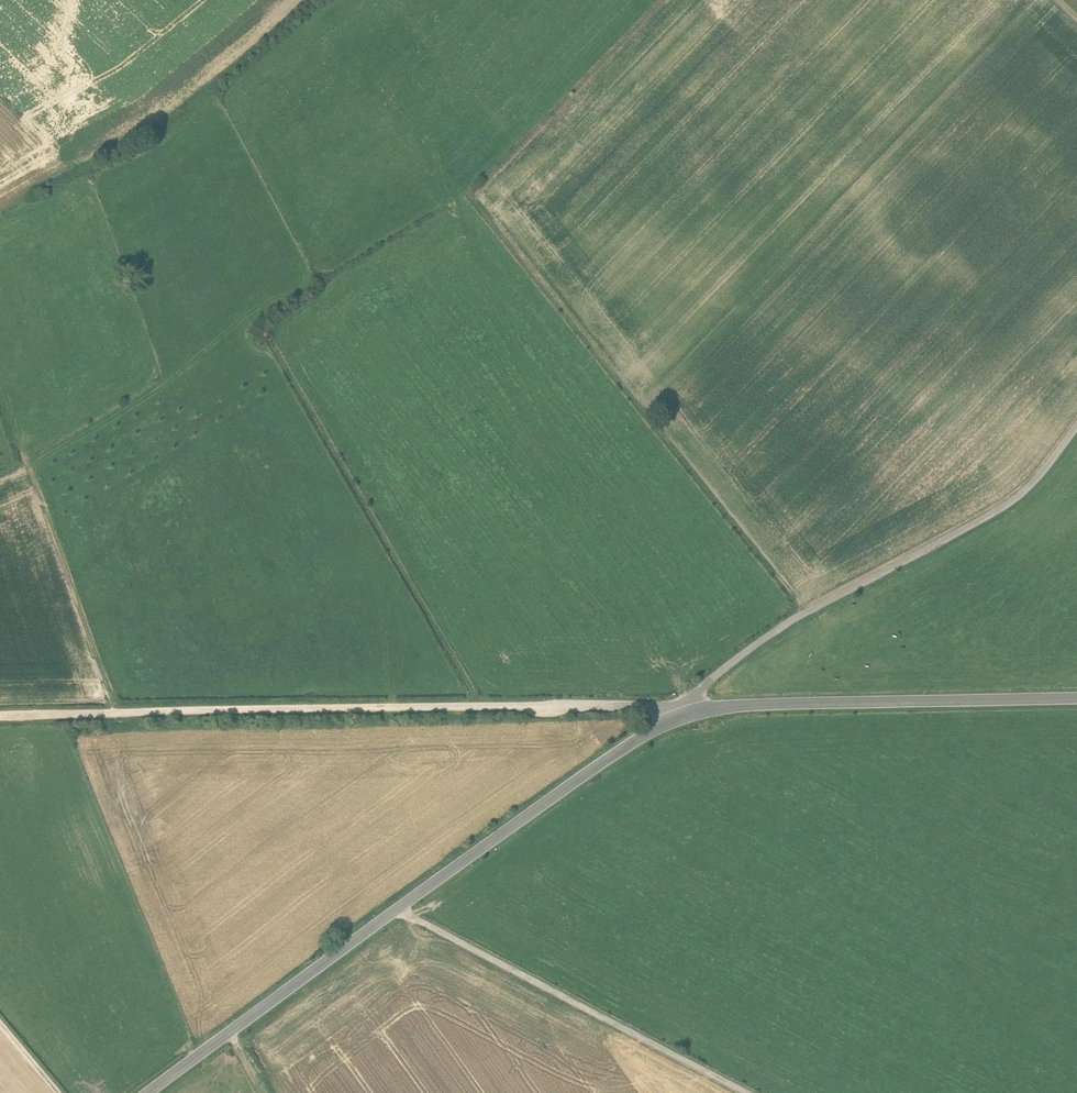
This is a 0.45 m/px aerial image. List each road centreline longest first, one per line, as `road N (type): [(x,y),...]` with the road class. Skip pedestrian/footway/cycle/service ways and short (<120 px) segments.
road 1 (track): [(0,719),(284,709),(685,714)]
road 2 (tertiary): [(149,1092),(647,731),(685,714)]
road 3 (unclassified): [(685,714),(697,693),(740,659),(845,590),(1017,498),(1076,428)]
road 4 (track): [(263,326),(477,708)]
road 5 (track): [(747,1092),(399,908)]
road 6 (tertiary): [(685,714),(759,703),(1076,696)]

